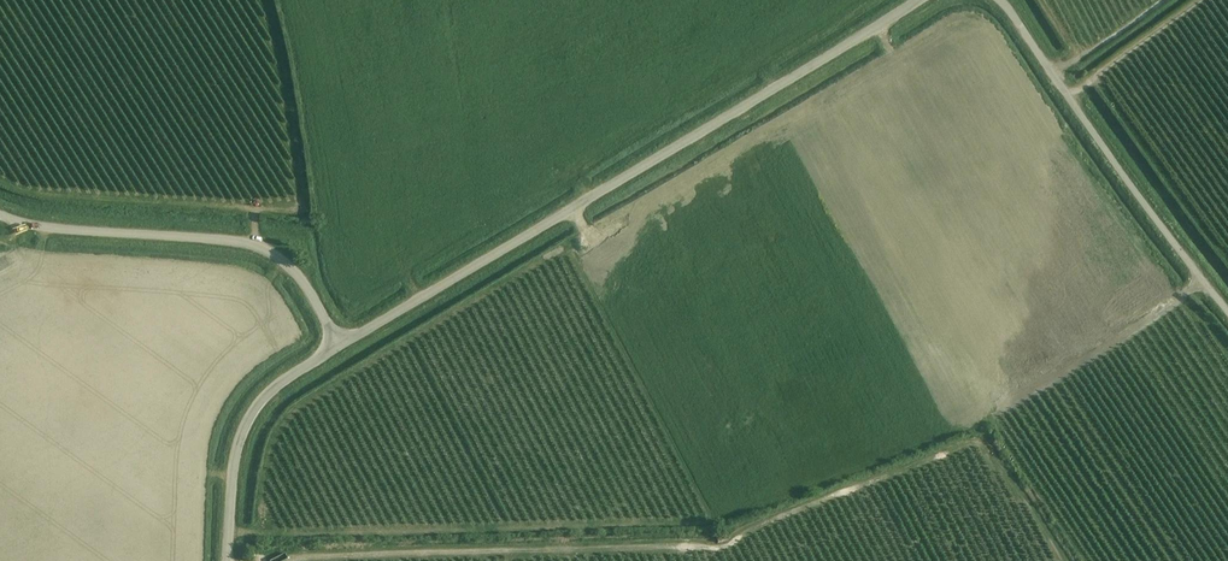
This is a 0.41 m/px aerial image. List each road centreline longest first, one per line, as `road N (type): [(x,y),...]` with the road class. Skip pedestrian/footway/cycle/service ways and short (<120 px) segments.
road 1 (unclassified): [(343,343),(918,0)]
road 2 (unclassified): [(343,343),(289,267),(253,246),(53,229),(0,216)]
road 3 (unclassified): [(1227,313),(999,0)]
road 4 (unclassified): [(228,560),(243,436),(277,386),(343,343)]

